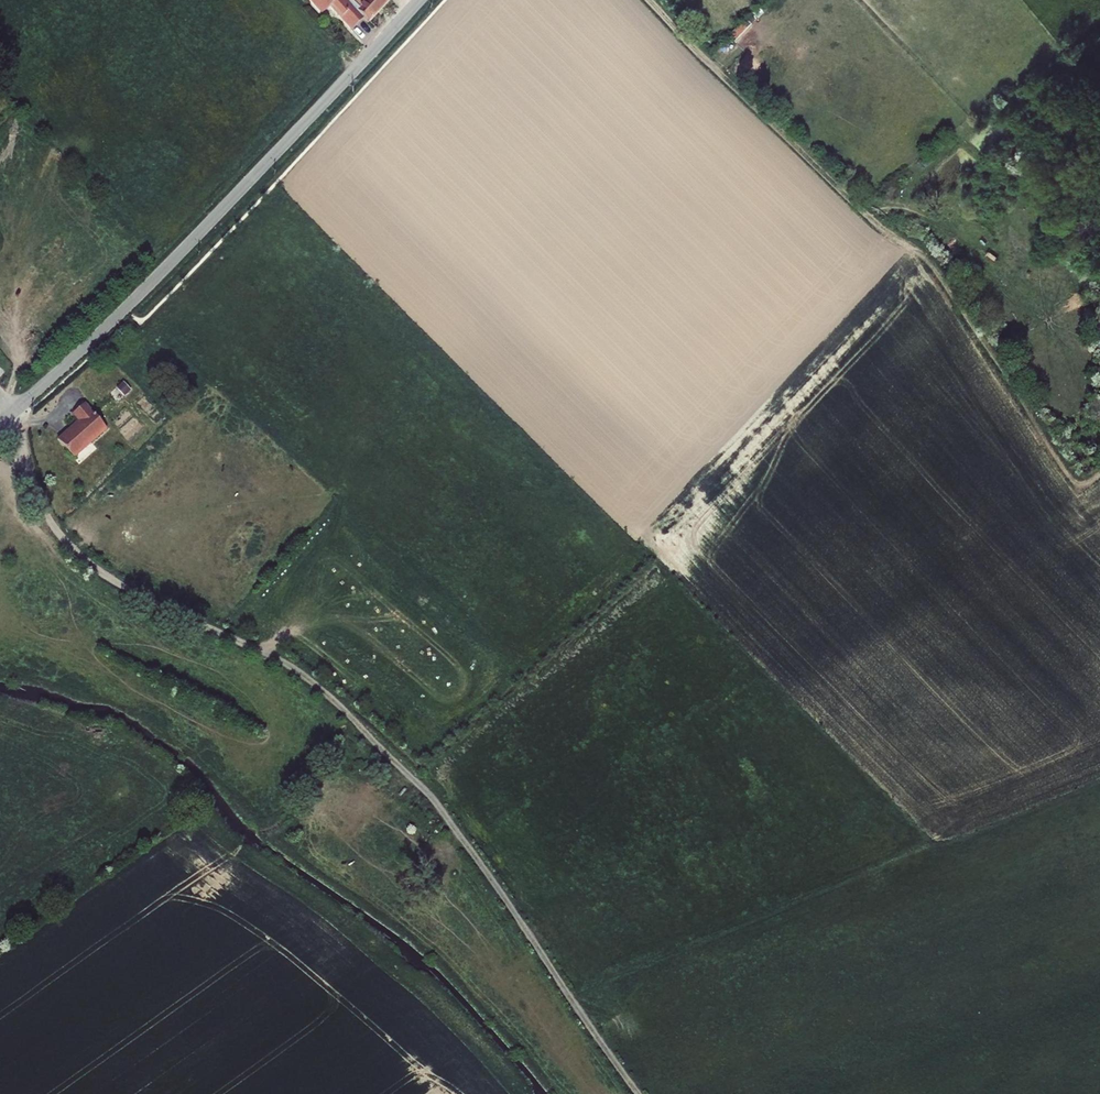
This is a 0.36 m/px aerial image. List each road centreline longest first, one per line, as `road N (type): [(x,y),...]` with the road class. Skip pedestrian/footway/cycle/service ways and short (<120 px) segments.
road 1 (tertiary): [(19,407),(166,267),(419,0)]

